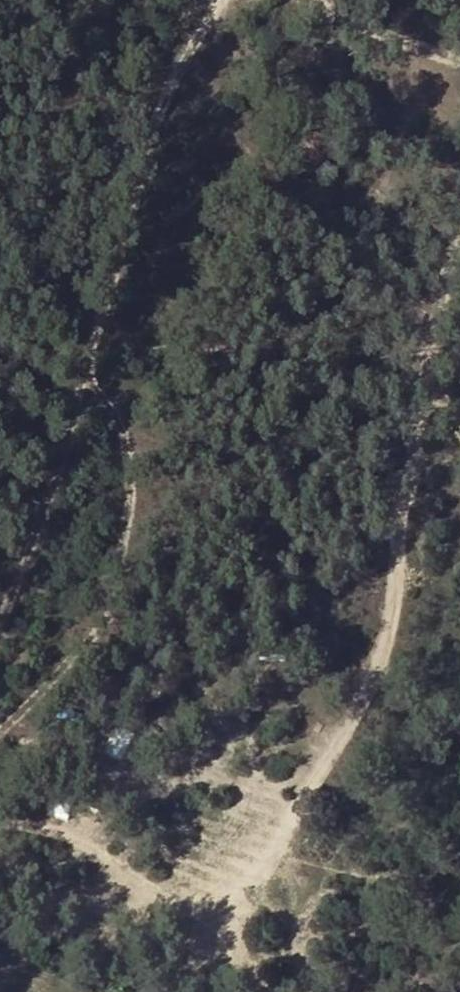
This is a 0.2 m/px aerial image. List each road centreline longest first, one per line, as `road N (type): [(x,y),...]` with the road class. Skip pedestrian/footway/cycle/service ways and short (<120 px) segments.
road 1 (track): [(0,833),(33,833),(79,848),(177,913),(204,916),(234,904),(367,695),(386,642),(404,507),(459,254)]
road 2 (track): [(222,0),(152,126),(89,351),(90,376),(128,445),(131,510),(103,625),(85,655),(0,732)]
road 3 (track): [(459,61),(350,22),(322,0)]

